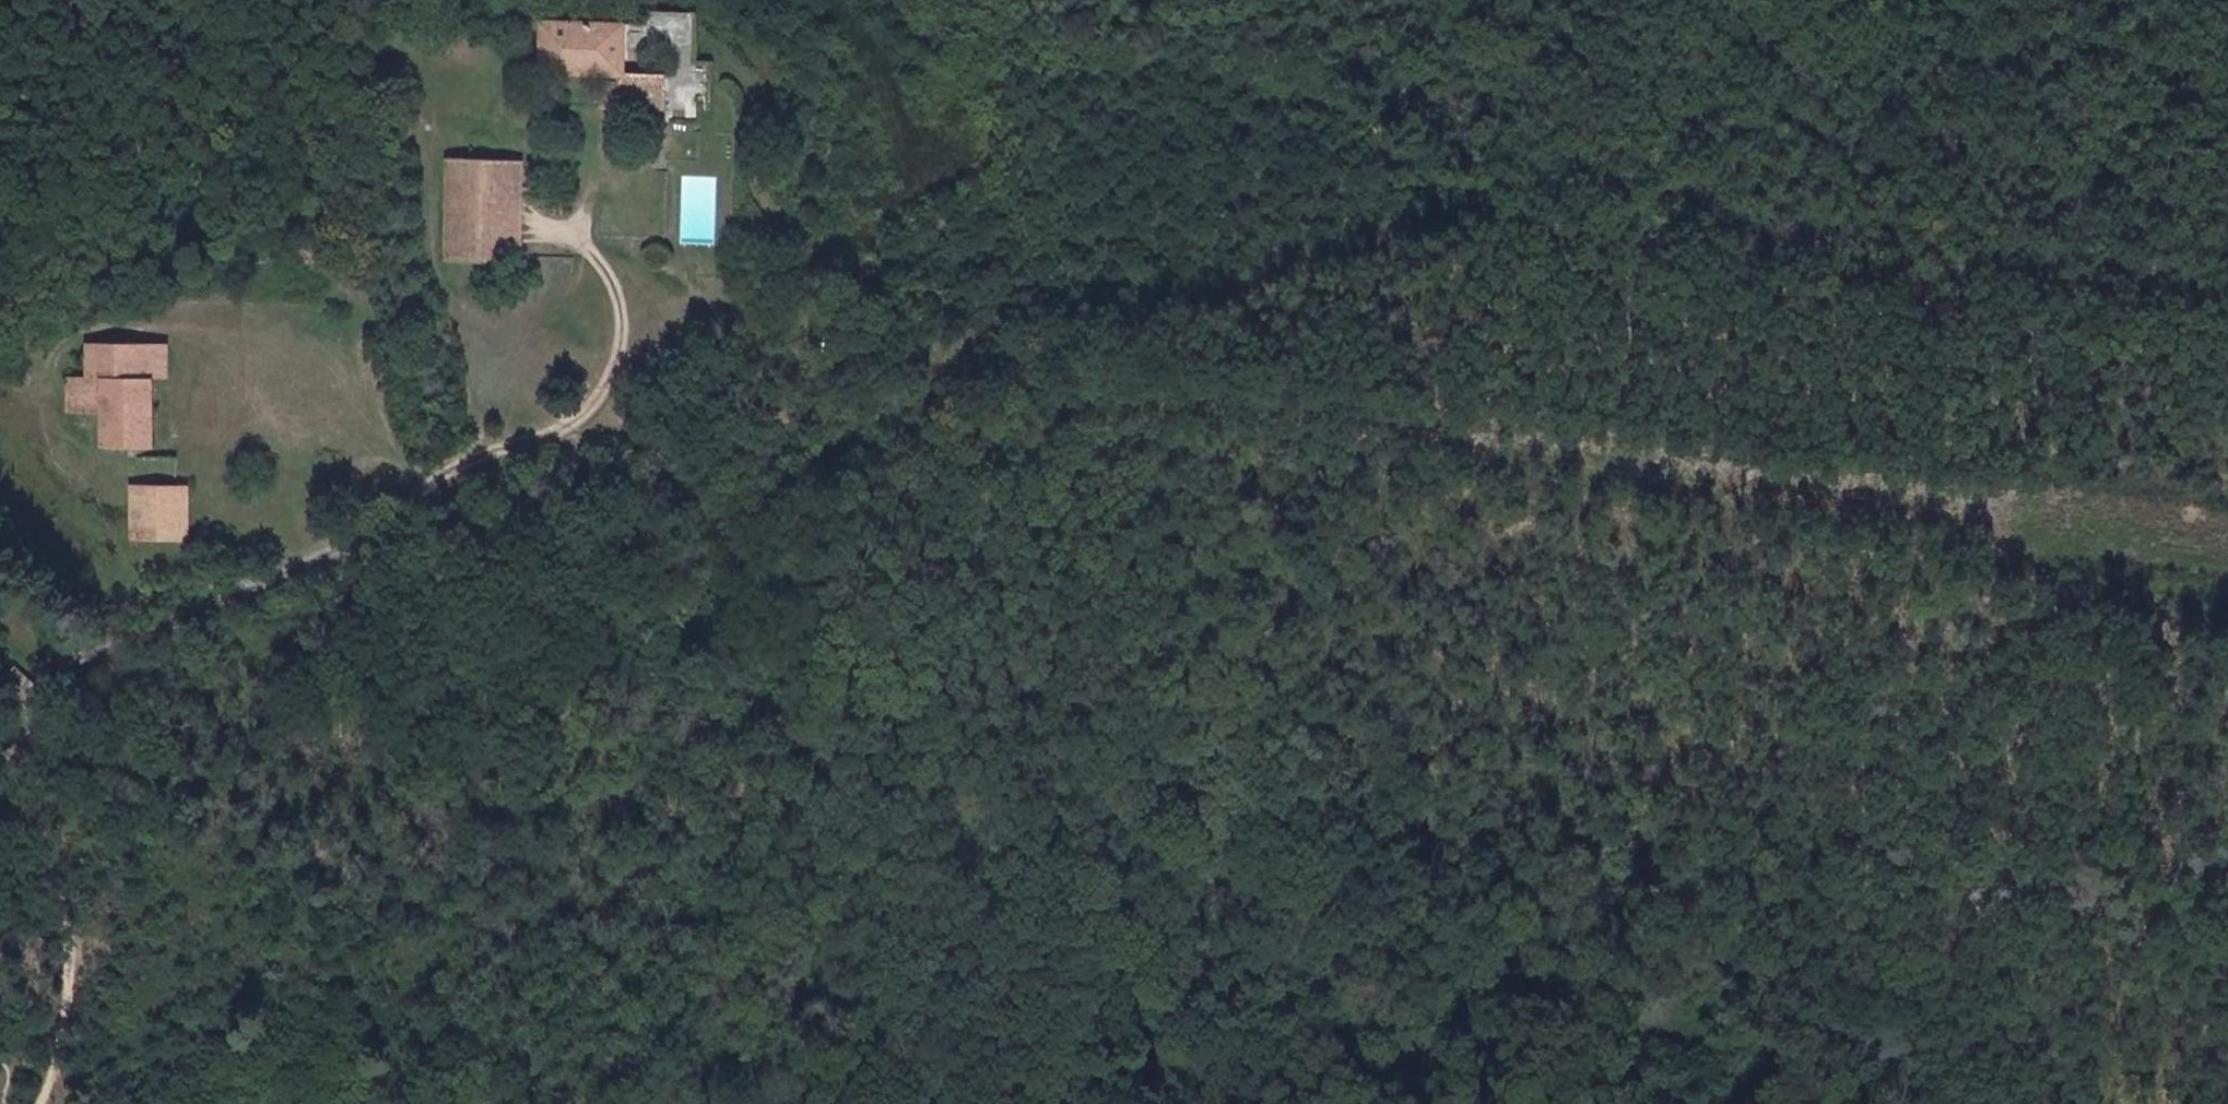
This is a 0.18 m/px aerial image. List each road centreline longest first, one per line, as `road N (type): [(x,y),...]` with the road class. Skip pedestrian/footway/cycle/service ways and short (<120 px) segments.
road 1 (track): [(35,1103),(73,1055),(88,994),(86,901),(73,854),(20,760)]
road 2 (track): [(622,336),(650,321),(684,323),(760,380),(809,370),(814,345),(793,217)]

